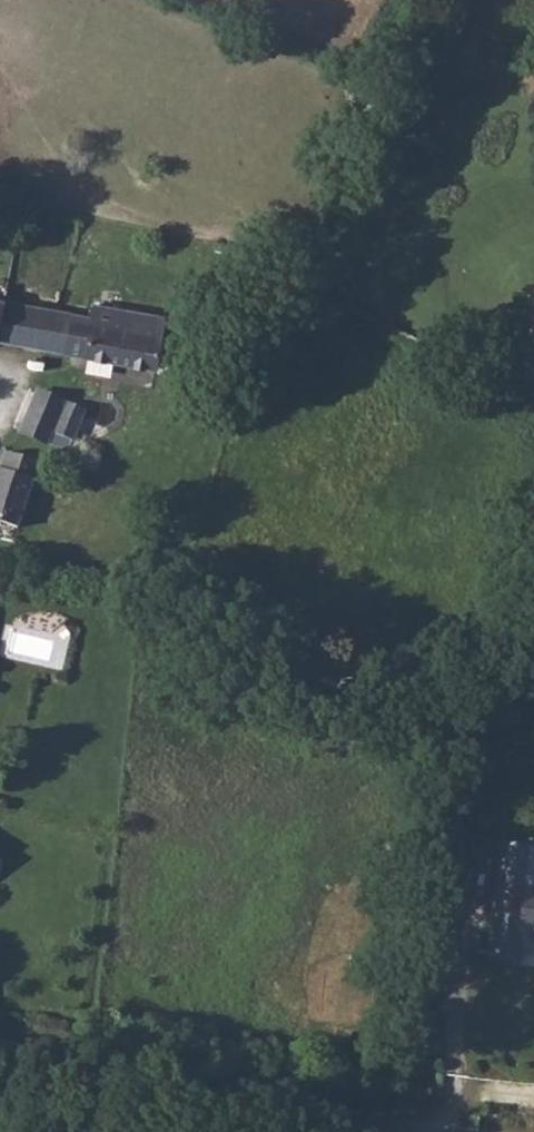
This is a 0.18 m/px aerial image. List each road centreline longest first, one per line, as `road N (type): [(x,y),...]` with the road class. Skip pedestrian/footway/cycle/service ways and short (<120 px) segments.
road 1 (residential): [(0,1045),(496,1131)]

